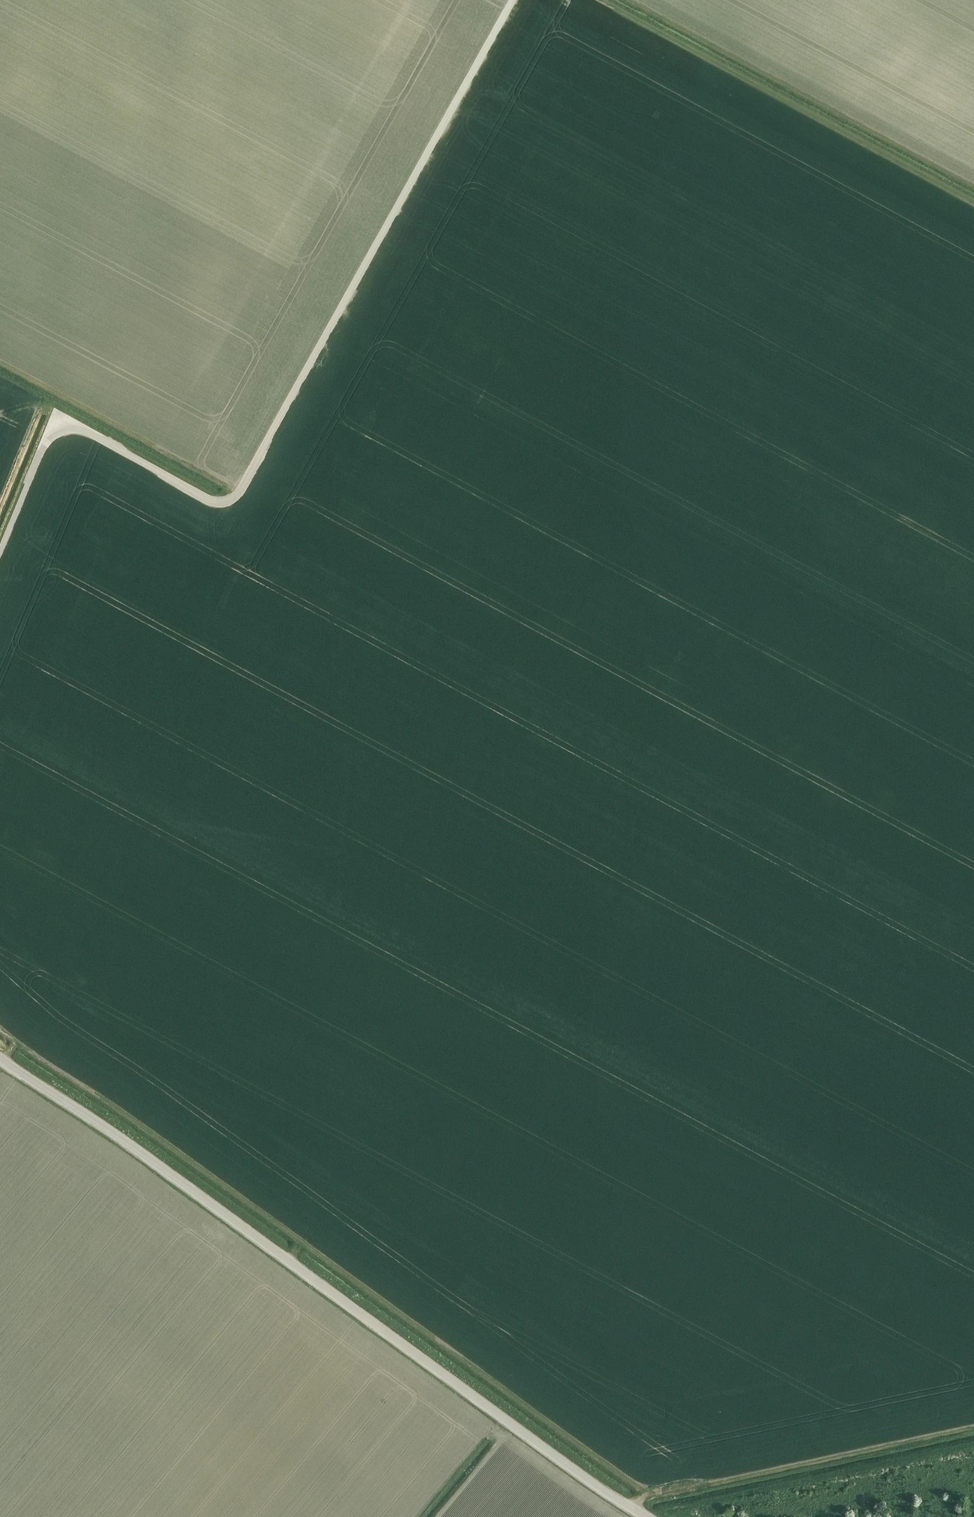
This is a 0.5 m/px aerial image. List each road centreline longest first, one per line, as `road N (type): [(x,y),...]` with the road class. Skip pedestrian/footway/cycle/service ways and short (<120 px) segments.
road 1 (tertiary): [(648,1516),(162,1162),(0,1056)]

